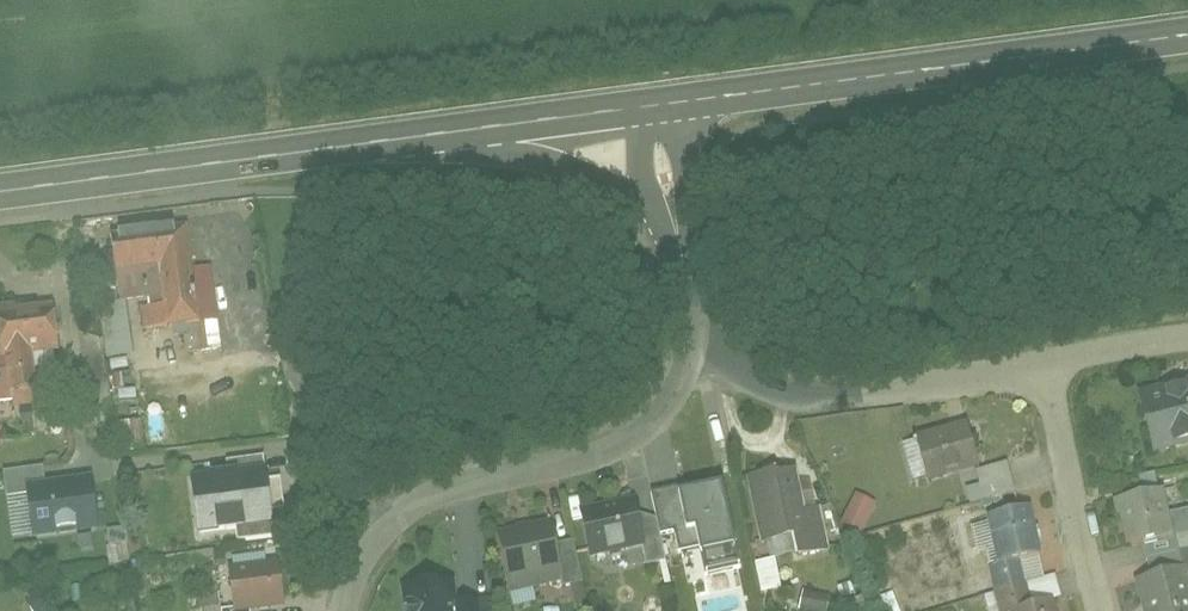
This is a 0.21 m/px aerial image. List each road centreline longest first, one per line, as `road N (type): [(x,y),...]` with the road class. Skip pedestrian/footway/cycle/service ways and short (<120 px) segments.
road 1 (primary): [(1187,37),(671,105)]
road 2 (residential): [(701,354),(653,424),(595,459),(459,490),(409,511),(368,550),(345,610)]
road 3 (primary): [(445,135),(0,198)]
road 4 (residential): [(1047,370),(808,391),(768,385),(701,354)]
road 5 (residential): [(1047,370),(1099,610)]
road 6 (residential): [(445,135),(570,165),(668,204)]
road 7 (primary): [(649,109),(445,135)]
road 8 (residential): [(1187,341),(1047,370)]
road 9 (residential): [(682,218),(701,354)]

